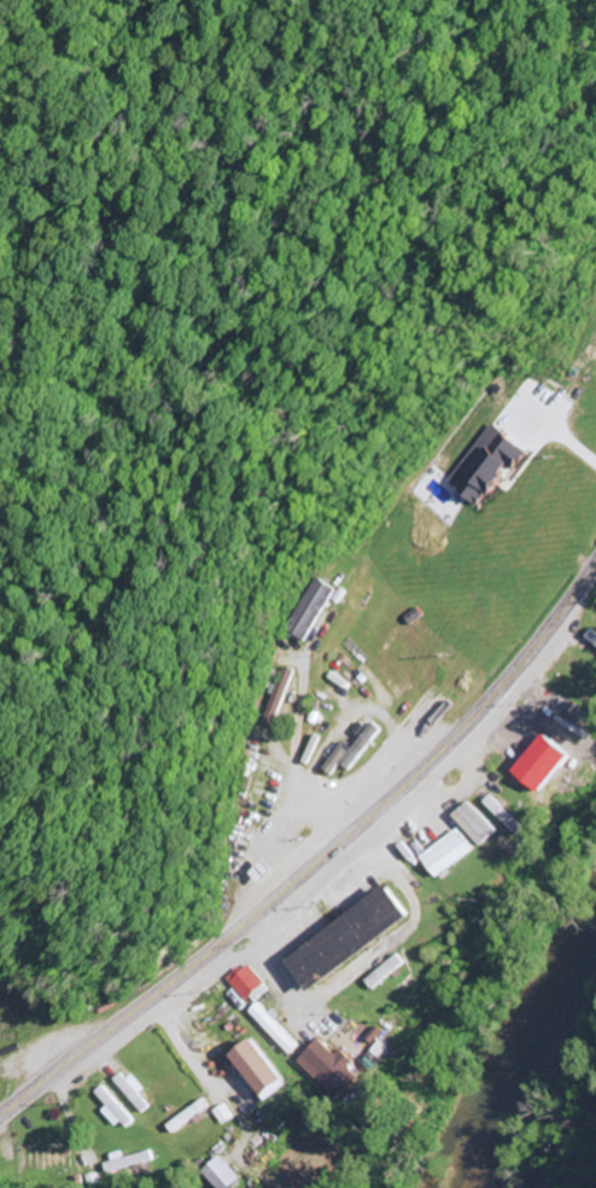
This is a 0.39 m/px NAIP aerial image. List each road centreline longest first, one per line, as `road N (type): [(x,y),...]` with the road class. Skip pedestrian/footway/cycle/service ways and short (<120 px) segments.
road 1 (primary): [(0,1118),(434,758),(513,674),(595,562)]

